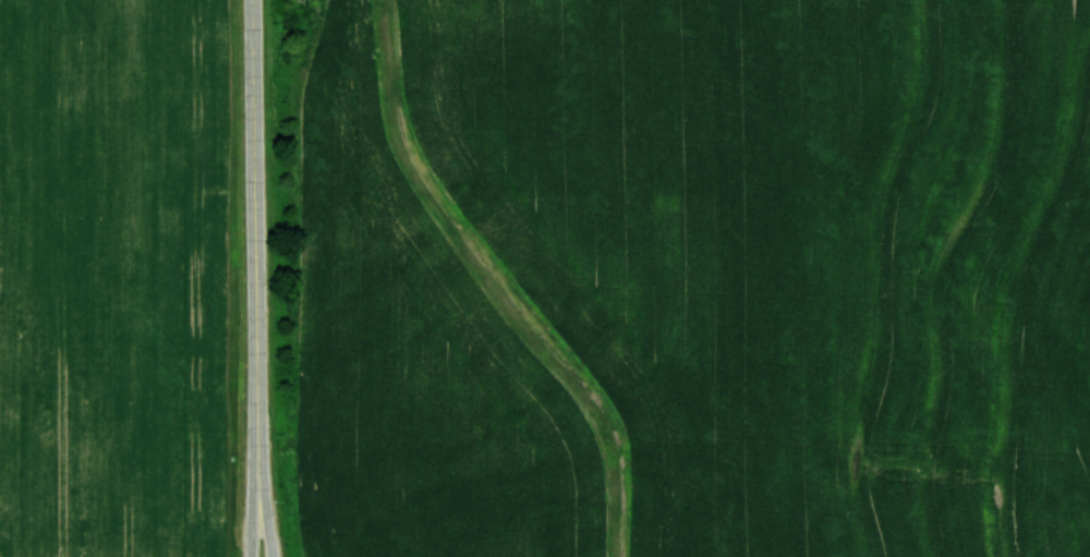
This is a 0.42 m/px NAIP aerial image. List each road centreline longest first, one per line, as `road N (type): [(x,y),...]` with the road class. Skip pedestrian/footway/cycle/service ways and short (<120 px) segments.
road 1 (tertiary): [(259,493),(252,0)]

